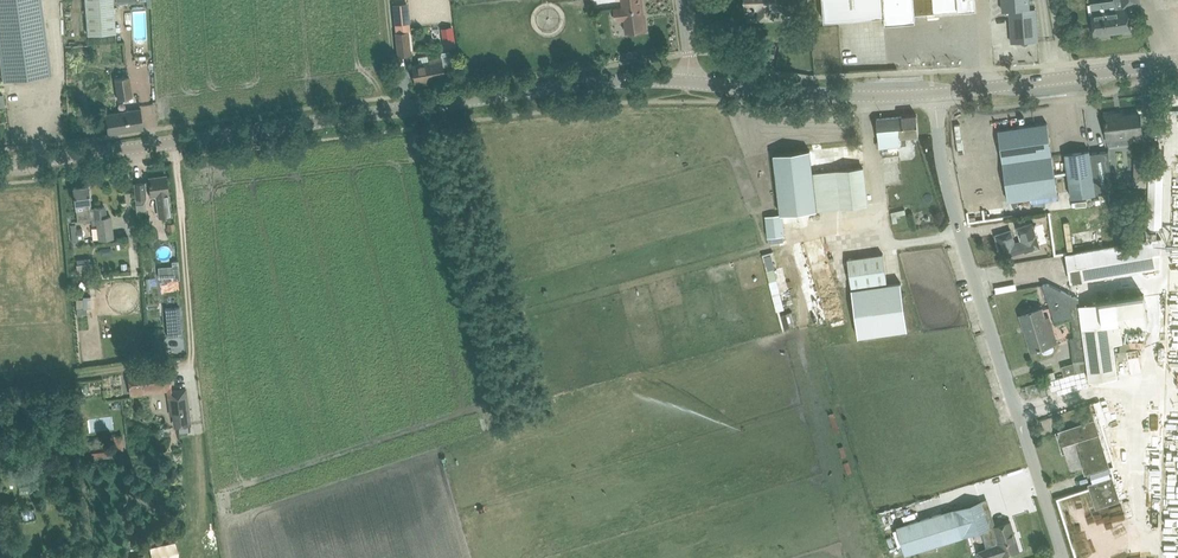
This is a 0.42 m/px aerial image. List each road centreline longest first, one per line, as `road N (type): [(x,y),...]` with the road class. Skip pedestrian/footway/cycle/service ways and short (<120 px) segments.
road 1 (tertiary): [(687,81),(587,85),(0,162)]
road 2 (unclassified): [(1059,557),(942,174),(935,92)]
road 3 (track): [(175,158),(191,359),(0,386)]
road 4 (tertiary): [(935,92),(827,96),(687,81)]
road 5 (tertiary): [(935,92),(1177,64)]

